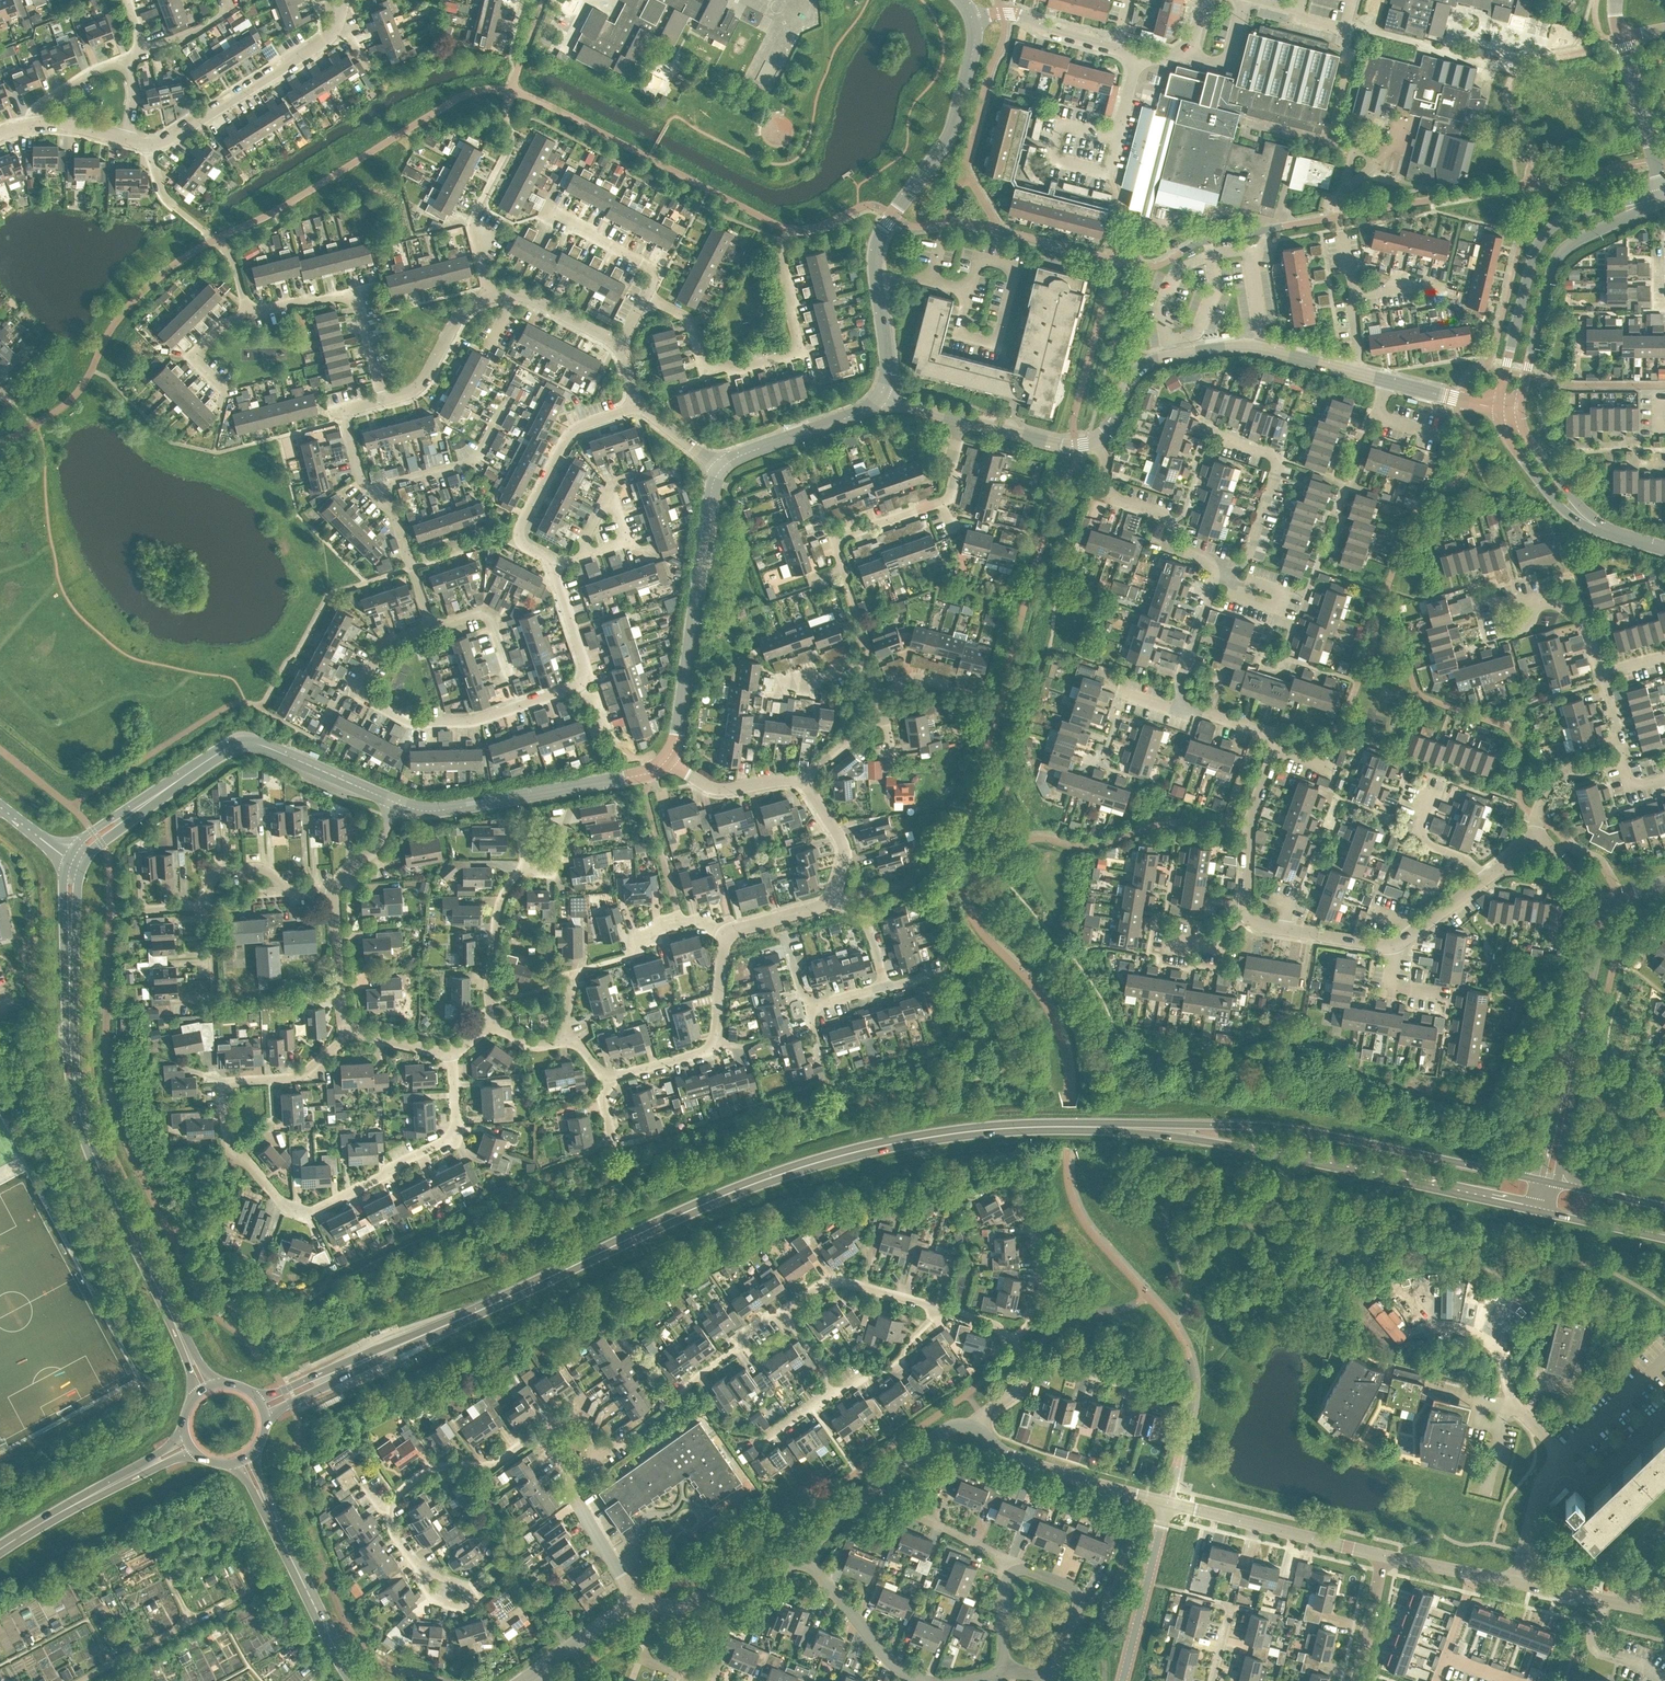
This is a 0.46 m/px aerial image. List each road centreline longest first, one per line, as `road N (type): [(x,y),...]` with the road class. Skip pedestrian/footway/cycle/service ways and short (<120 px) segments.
road 1 (primary): [(439,1328),(801,1167),(954,1133),(1084,1126)]
road 2 (primary): [(1084,1126),(1234,1146),(1535,1210)]
road 3 (primary): [(1509,1173),(1282,1128),(1084,1126)]
road 4 (tertiary): [(169,1312),(82,1124),(69,980)]
road 5 (residential): [(451,1052),(455,1116),(449,1138),(311,1211),(280,1201),(239,1156)]
road 6 (residential): [(1354,372),(1252,345),(1153,360),(1133,373),(1112,422),(1094,440)]
road 7 (tertiary): [(1653,200),(1568,218),(1540,243),(1499,409)]
road 8 (tertiary): [(720,470),(666,760)]
road 9 (residential): [(644,296),(688,320),(700,358),(710,366),(745,367),(800,352),(782,258)]
road 10 (tertiary): [(876,280),(877,238),(949,137),(973,50),(973,20)]
road 11 (tertiary): [(666,760),(649,773),(448,808),(396,803)]
road 12 (tertiary): [(1521,410),(1555,262),(1582,238),(1653,200)]
road 13 (tertiary): [(396,803),(251,742),(230,746),(159,792)]
road 14 (residential): [(343,0),(323,41),(148,143)]
road 15 (residential): [(552,567),(519,536),(564,439),(584,423),(639,403)]
road 16 (residential): [(361,691),(417,723),(478,720),(578,686)]
road 17 (tertiary): [(1383,1553),(1167,1502)]
road 18 (residential): [(239,1156),(226,1141),(225,1086),(297,1077),(351,1030)]
road 19 (tertiary): [(803,1551),(946,1429),(975,1426)]
road 20 (tertiary): [(975,1426),(1014,1456),(1167,1502)]
road 21 (residential): [(970,292),(960,336),(1000,347),(1018,268),(980,258)]
road 22 (residential): [(1514,1581),(1534,1501),(1565,1458),(1515,1409)]
road 23 (residential): [(248,314),(234,263),(166,198),(148,143)]
road 24 (residential): [(1094,440),(1105,460),(1104,490),(1163,515),(1177,549),(1203,558),(1214,572)]
road 25 (primary): [(266,1420),(439,1328)]
road 26 (primary): [(439,1328),(255,1395)]
road 27 (residential): [(1230,578),(1246,561),(1280,455),(1224,438)]
road 28 (tertiary): [(1167,1502),(1122,1680)]
road 29 (residential): [(803,1551),(880,1652),(928,1680)]
road 30 (tertiary): [(634,1601),(679,1606),(803,1551)]
road 31 (residential): [(541,1437),(492,1463),(435,1466),(403,1487),(390,1512)]
road 32 (tertiary): [(880,395),(863,411),(740,455),(720,470)]
road 33 (residential): [(373,494),(476,458),(508,399)]
road 34 (tertiary): [(1499,409),(1506,437),(1555,503),(1573,519),(1607,530)]
road 35 (residential): [(1620,35),(1664,196)]
road 36 (residential): [(935,1306),(842,1281),(814,1288),(781,1313)]
road 37 (residential): [(335,888),(293,890),(265,868),(227,868),(211,877),(208,905)]
road 38 (tertiary): [(1562,1153),(1586,994)]
road 39 (residential): [(1015,1197),(1039,1248),(1043,1277),(1032,1318),(1010,1342)]
road 40 (residential): [(491,1020),(496,915),(525,869)]
road 41 (tertiary): [(283,1542),(356,1680)]
road 42 (residential): [(1048,1677),(1077,1598),(1027,1570),(1013,1572)]
road 43 (residential): [(489,296),(457,317),(416,387),(382,399)]
road 44 (residential): [(1174,1396),(1057,1364),(1025,1369)]
road 45 (residential): [(1515,1409),(1494,1345),(1457,1328),(1412,1333)]
road 46 (residential): [(1248,914),(1249,822),(1269,765)]
road 47 (residential): [(973,20),(1011,12),(1117,49)]
road 48 (tertiary): [(1607,530),(1527,437),(1521,410)]
road 49 (residential): [(644,296),(649,268),(546,206)]
road 50 (tertiary): [(1586,994),(1547,1137)]
road 51 (residential): [(1391,945),(1268,926),(1248,914)]
road 52 (residential): [(351,1030),(335,888)]
road 53 (residential): [(373,494),(396,521),(428,623)]
road 54 (residential): [(571,1475),(574,1497),(634,1601)]
road 55 (residential): [(843,568),(843,529),(941,502)]
road 56 (residential): [(666,760),(719,788),(799,780)]
road 57 (residential): [(616,343),(525,295),(489,296)]
road 58 (primary): [(69,1507),(197,1454)]
road 59 (primary): [(184,1430),(69,1507)]
road 60 (residential): [(1214,572),(1180,677),(1184,703)]
road 61 (residential): [(1094,440),(1066,446),(962,419)]
road 62 (tertiary): [(1514,1581),(1383,1553)]
road 63 (residential): [(799,780),(843,844),(831,898)]
road 64 (residential): [(248,314),(221,325),(191,356),(221,388),(236,390)]
road 65 (residential): [(1117,138),(1109,173),(1052,160),(1061,125)]
road 66 (residential): [(1383,1553),(1358,1680)]
road 67 (residential): [(578,686),(585,662),(552,567)]
road 68 (residential): [(33,125),(39,104),(103,65),(131,62)]
road 69 (tertiary): [(67,858),(69,980)]
road 70 (residential): [(428,623),(487,614),(507,672)]
road 71 (residential): [(1661,1680),(1596,1646),(1606,1600)]
road 72 (residential): [(1428,792),(1422,833),(1484,878)]

